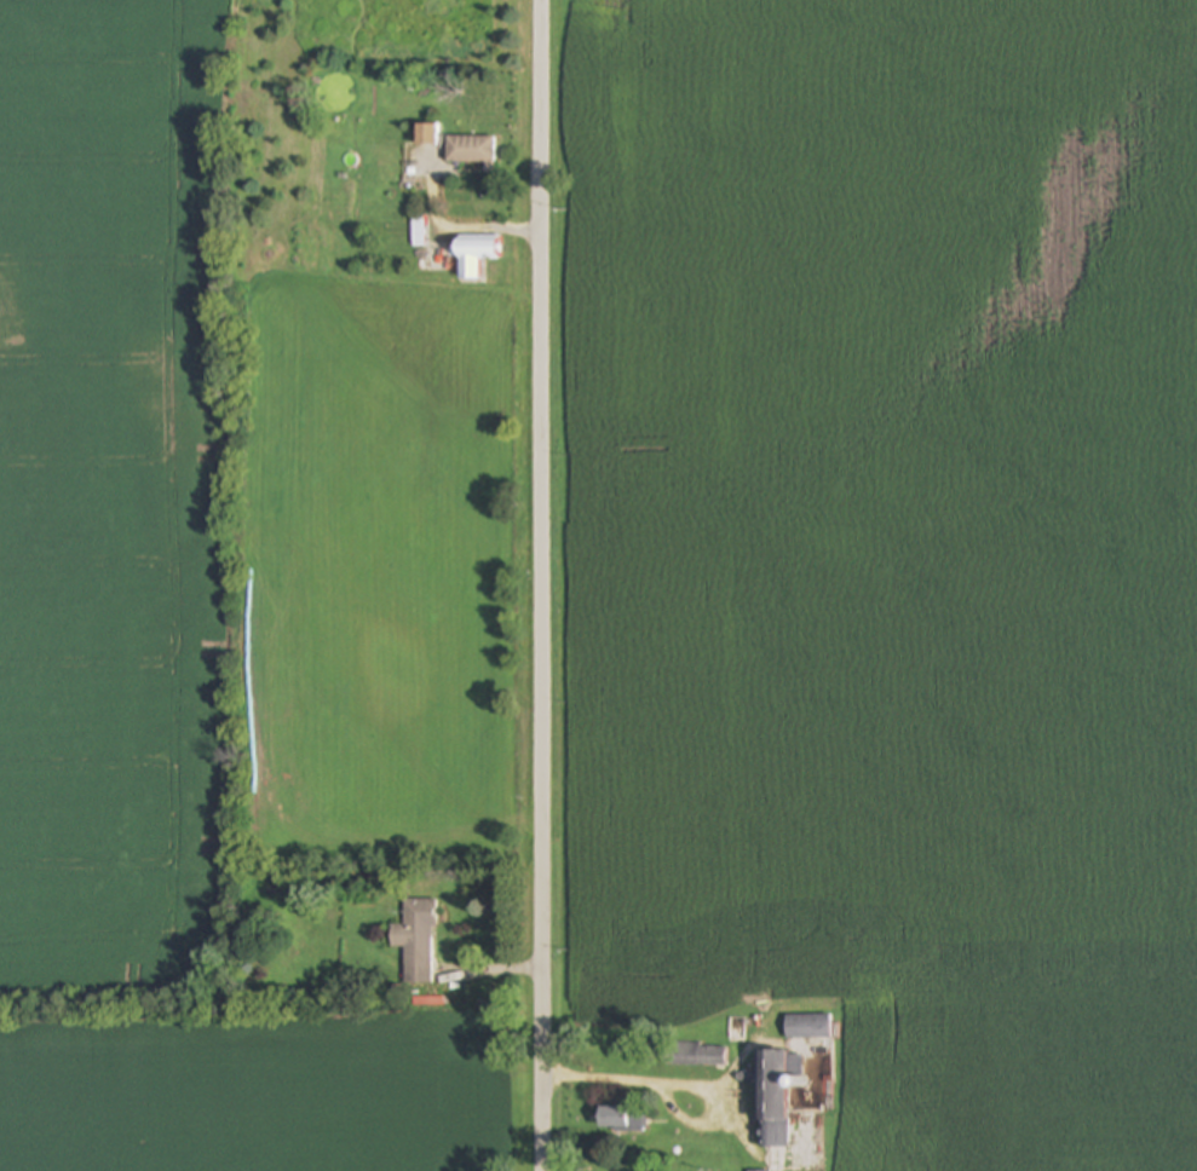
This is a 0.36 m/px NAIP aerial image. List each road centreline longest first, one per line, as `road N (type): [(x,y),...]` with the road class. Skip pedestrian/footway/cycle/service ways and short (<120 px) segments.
road 1 (residential): [(531,1170),(519,0)]

